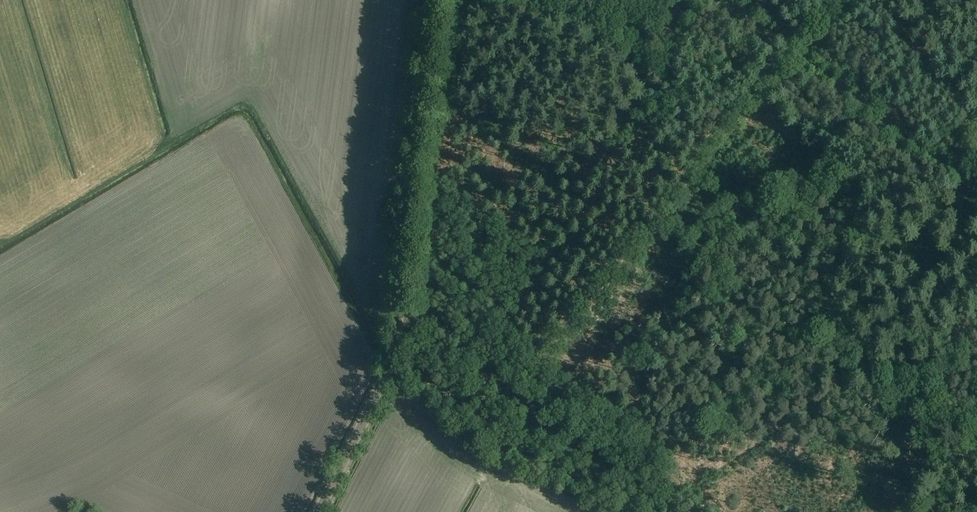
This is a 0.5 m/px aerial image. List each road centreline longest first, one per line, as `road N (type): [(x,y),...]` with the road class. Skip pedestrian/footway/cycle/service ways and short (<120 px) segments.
road 1 (tertiary): [(318,511),(391,355),(431,0)]

